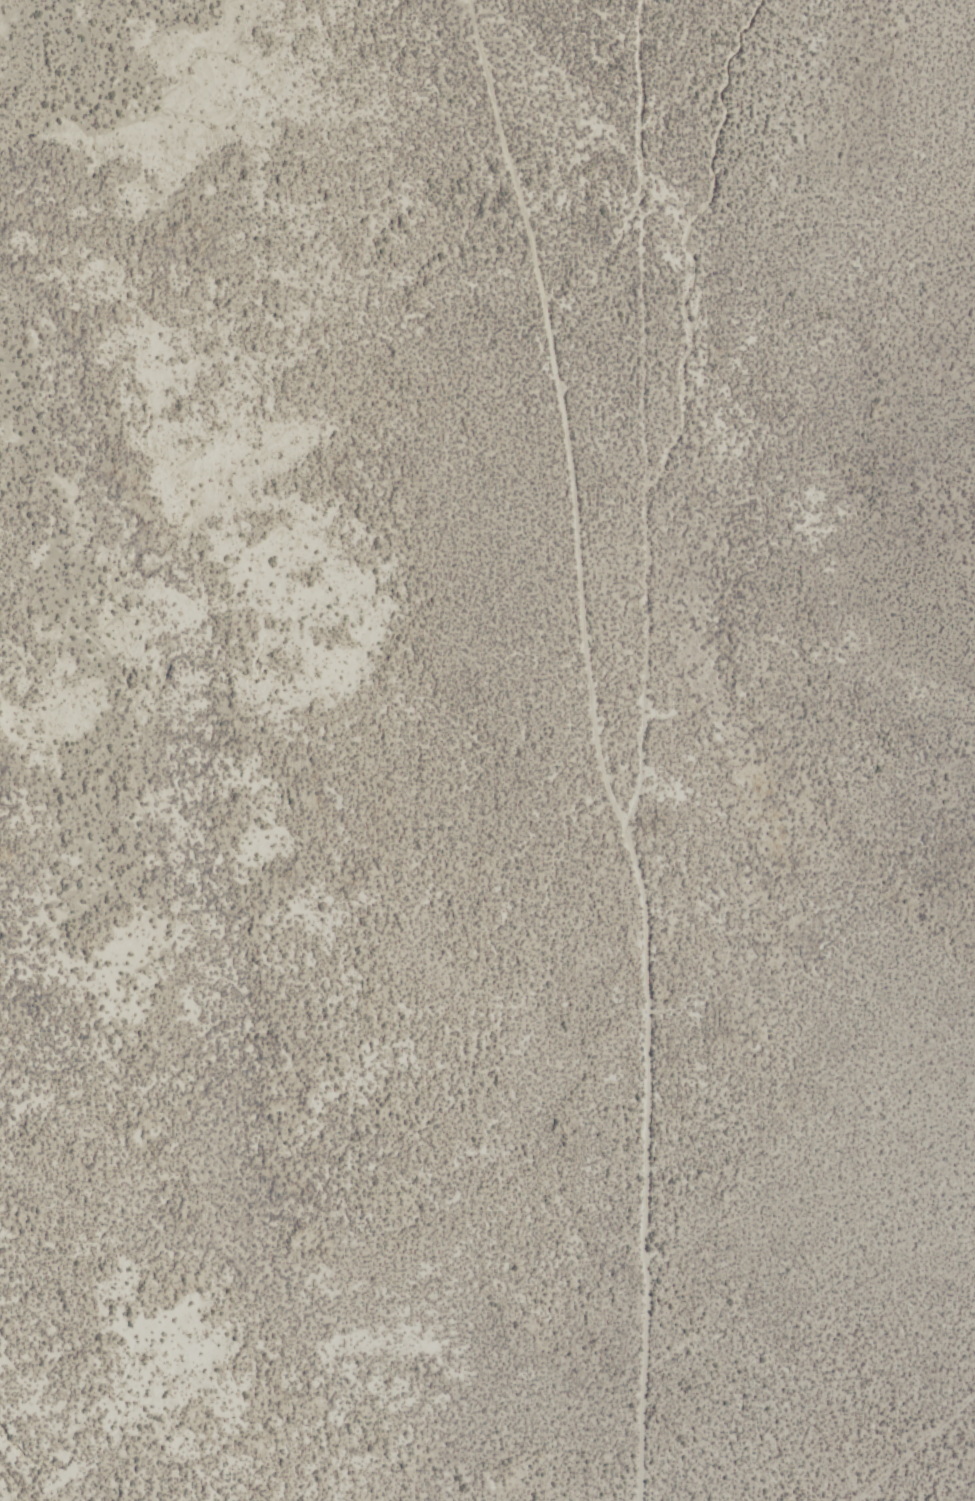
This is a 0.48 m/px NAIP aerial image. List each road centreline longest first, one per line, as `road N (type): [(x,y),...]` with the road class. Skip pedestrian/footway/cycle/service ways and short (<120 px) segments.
road 1 (track): [(467,0),(558,391),(596,740),(641,905),(637,1500)]
road 2 (track): [(855,1500),(974,1392)]

